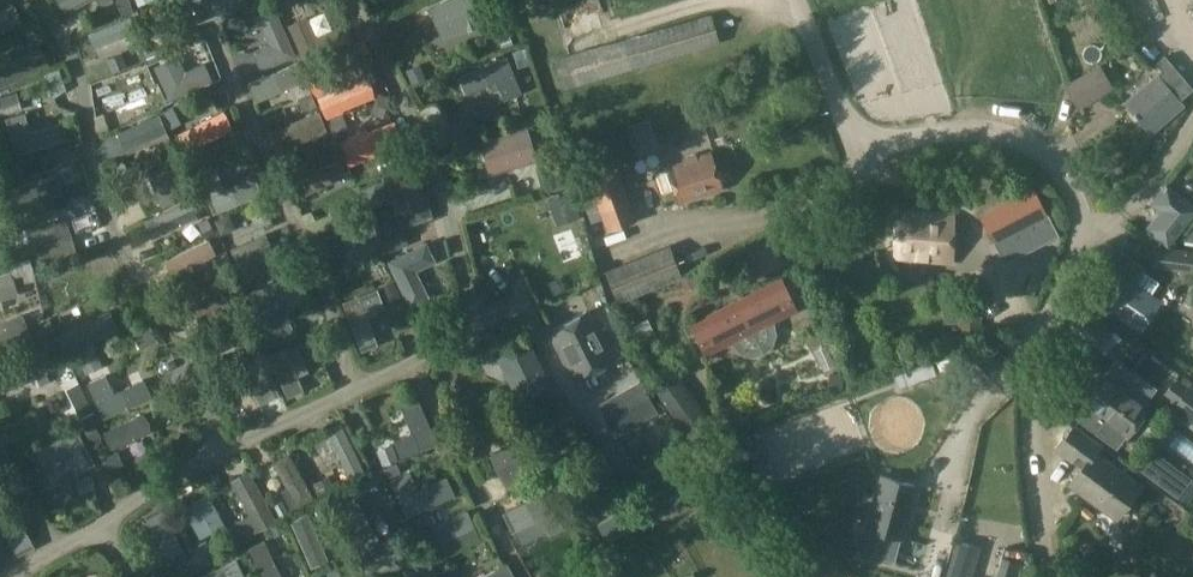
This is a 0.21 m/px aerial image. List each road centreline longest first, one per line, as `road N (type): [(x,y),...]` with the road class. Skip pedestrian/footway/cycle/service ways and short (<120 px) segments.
road 1 (unclassified): [(1049,576),(1029,409),(1036,350),(1089,234),(1068,186),(1039,151),(1012,139),(856,136),(797,0)]

